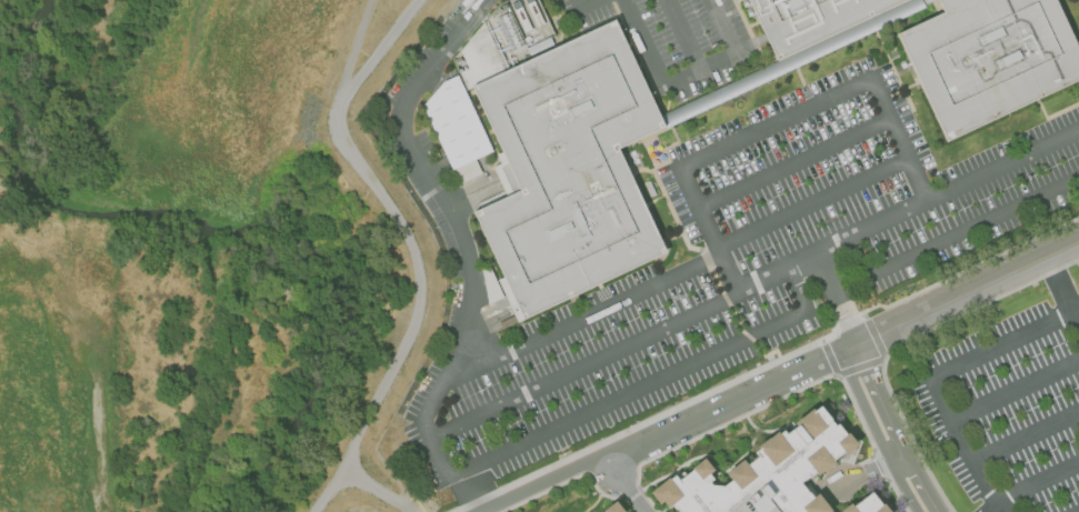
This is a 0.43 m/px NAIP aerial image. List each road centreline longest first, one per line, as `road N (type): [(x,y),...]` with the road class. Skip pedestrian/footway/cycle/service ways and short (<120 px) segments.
road 1 (residential): [(840,351),(478,511)]
road 2 (tertiary): [(1078,238),(857,343)]
road 3 (tertiary): [(840,351),(919,511)]

